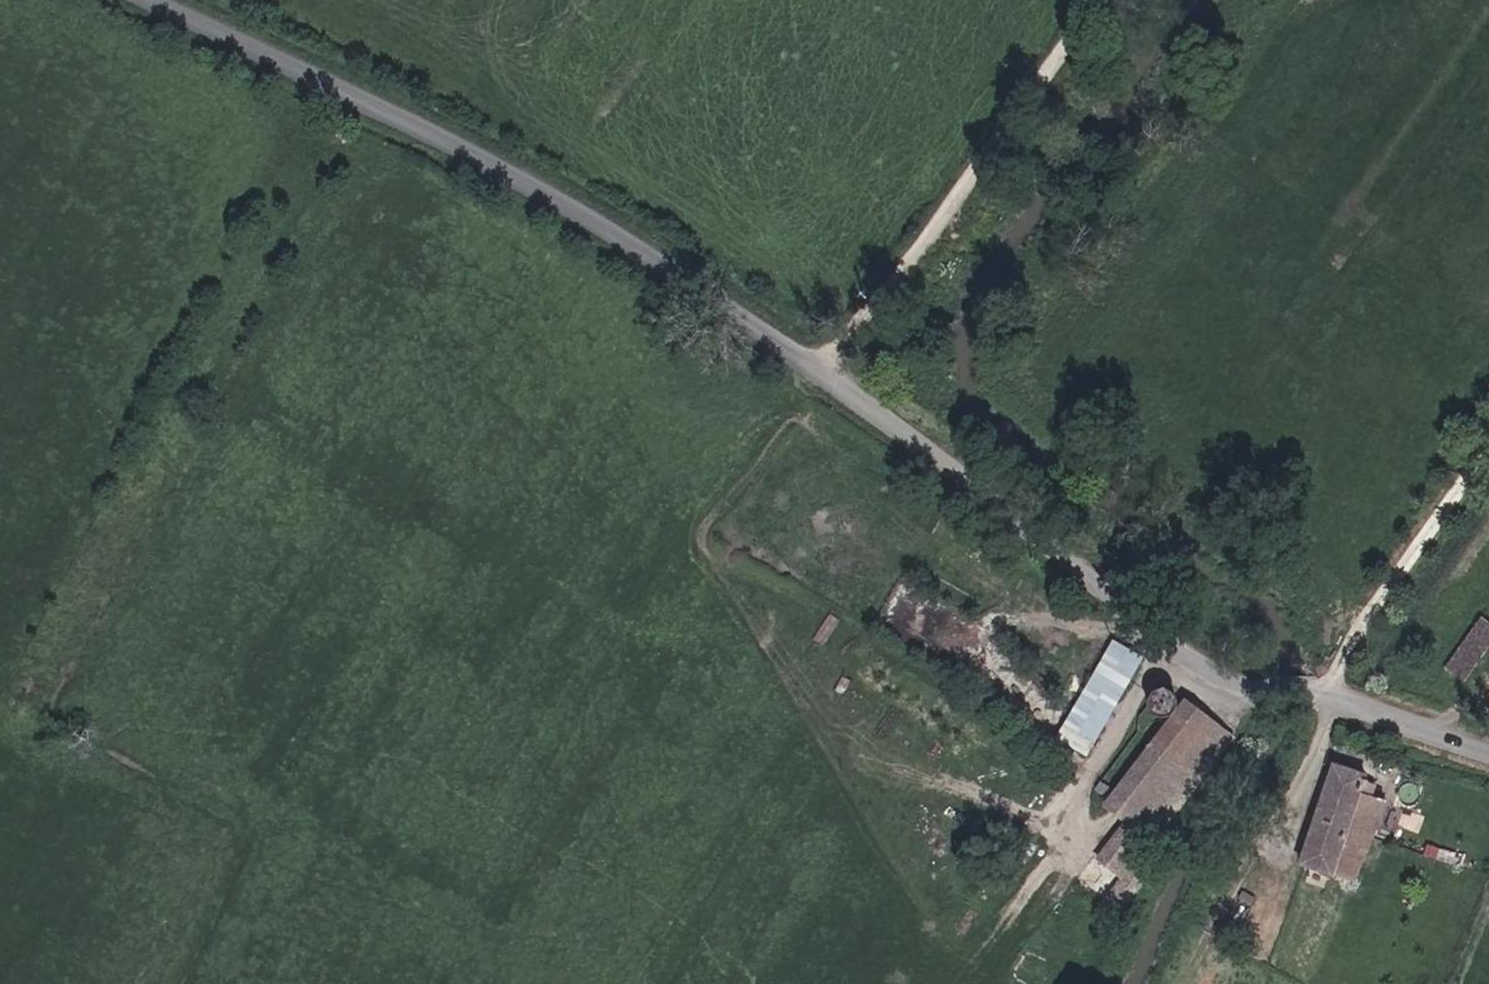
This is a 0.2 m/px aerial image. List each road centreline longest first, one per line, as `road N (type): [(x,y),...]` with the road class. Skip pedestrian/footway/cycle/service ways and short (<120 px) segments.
road 1 (tertiary): [(146,0),(469,154),(632,247),(819,372),(1177,646),(1234,676),(1488,751)]

